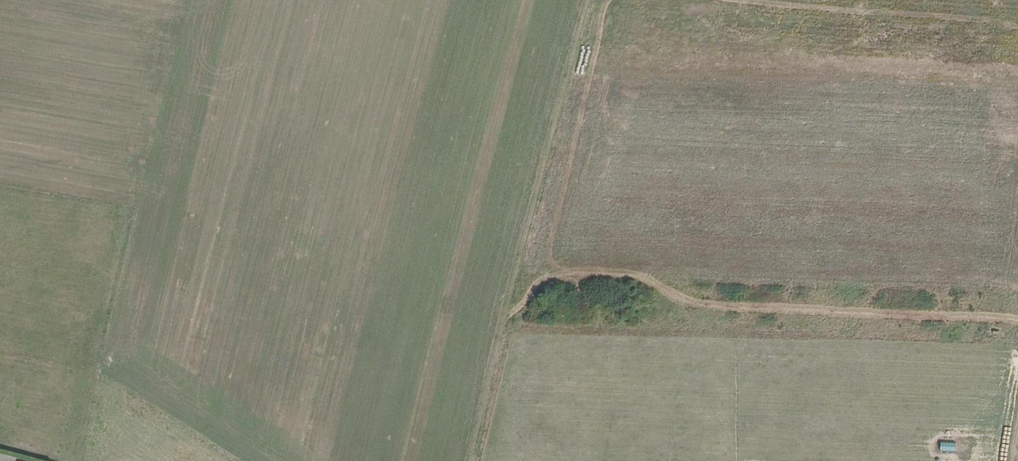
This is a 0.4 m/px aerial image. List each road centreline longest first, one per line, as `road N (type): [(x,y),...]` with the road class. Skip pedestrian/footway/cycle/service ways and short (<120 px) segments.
road 1 (track): [(594,0),(472,460)]

